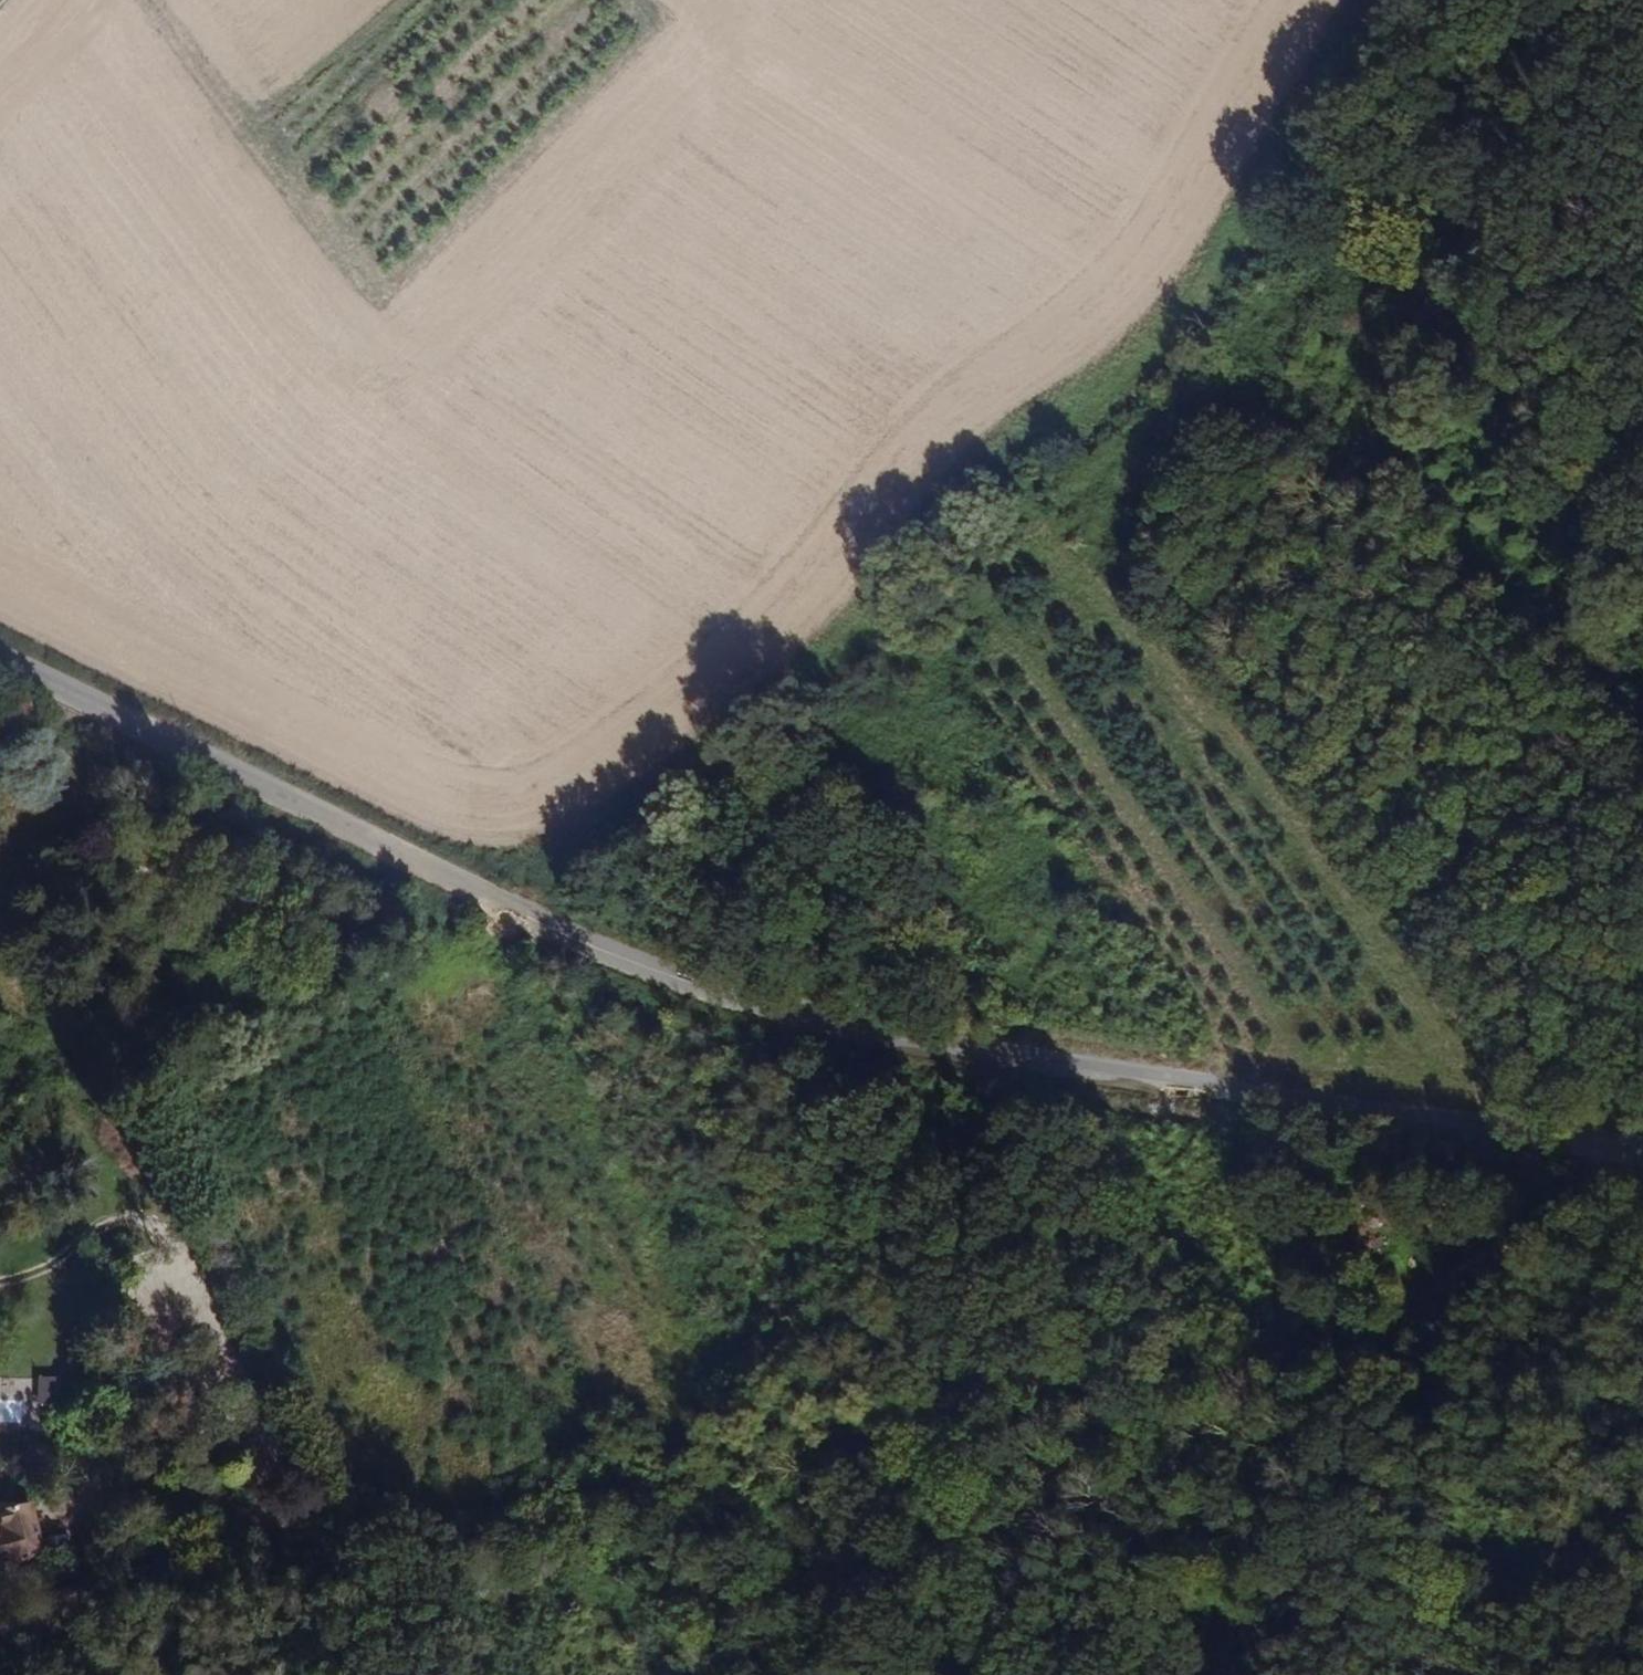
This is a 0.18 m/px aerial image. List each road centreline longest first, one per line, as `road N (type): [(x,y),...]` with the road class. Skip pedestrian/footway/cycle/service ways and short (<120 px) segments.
road 1 (tertiary): [(1642,1156),(1407,1113),(1069,1072),(769,1005),(532,929),(0,668)]
road 2 (track): [(1642,1173),(1383,1367),(905,1415),(459,1545),(347,1539)]

